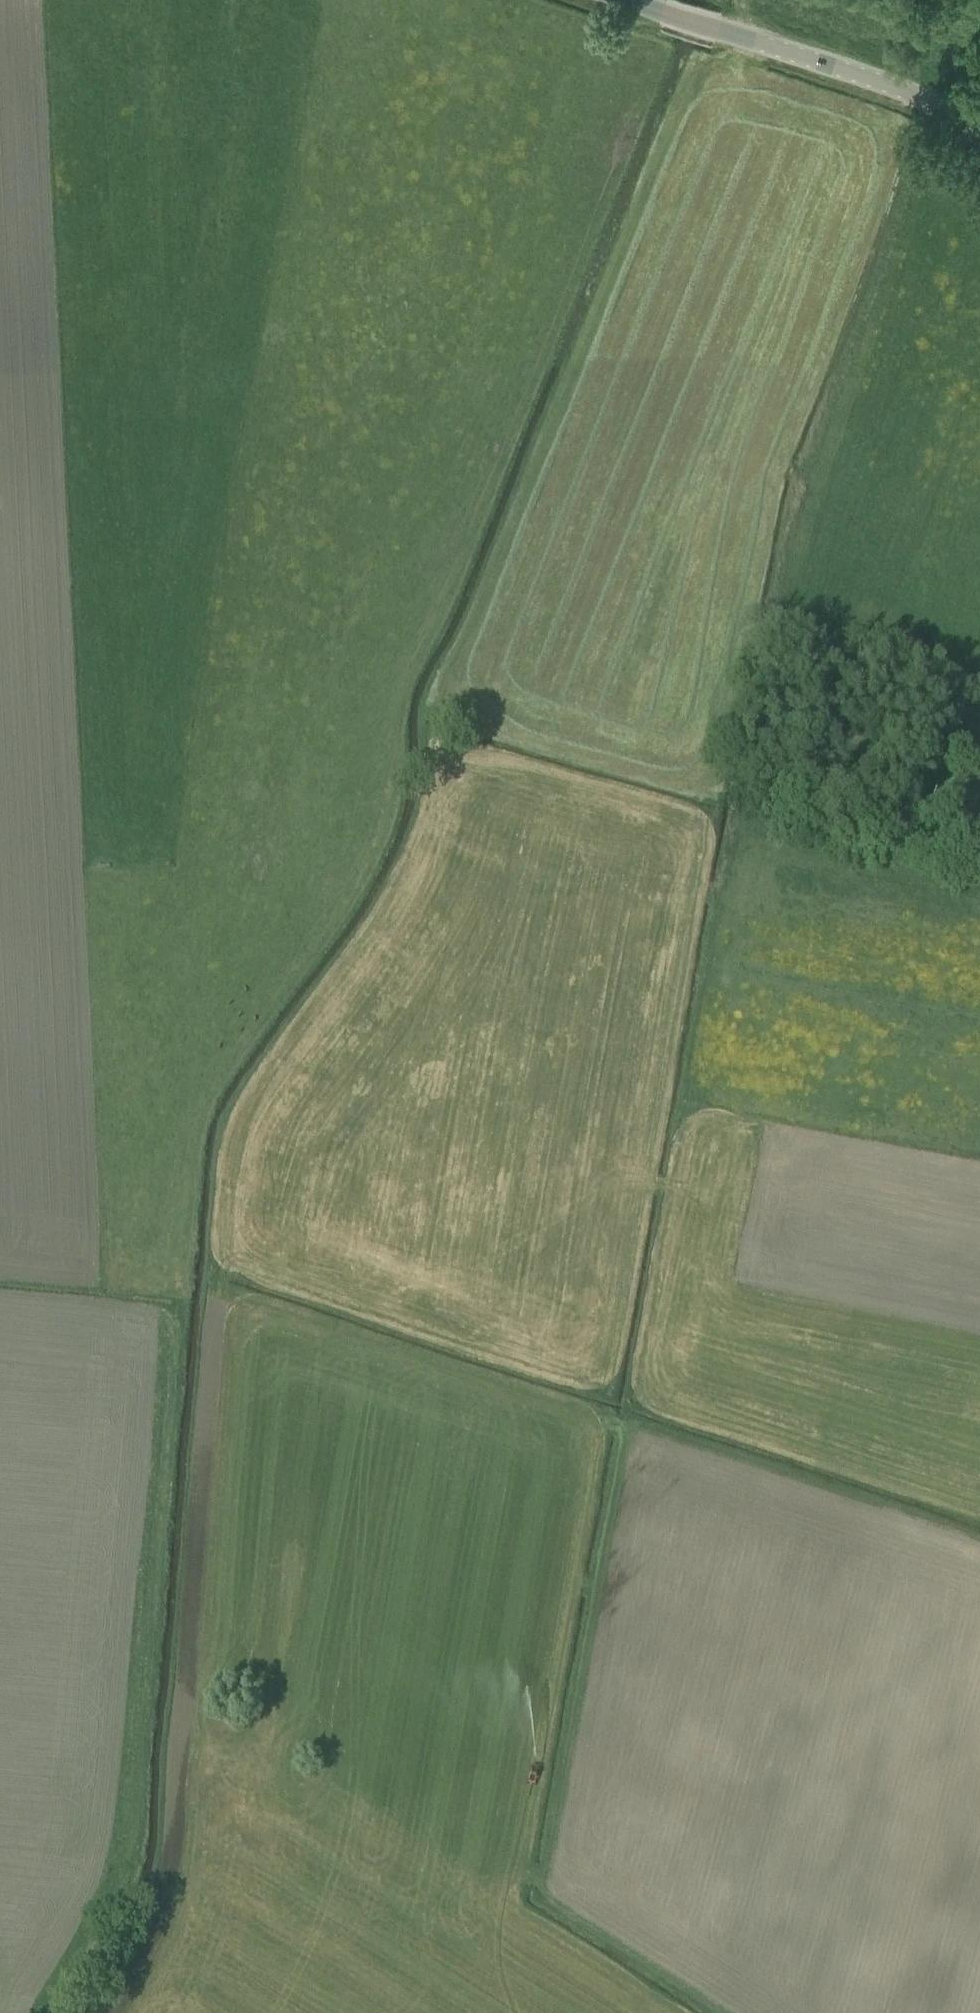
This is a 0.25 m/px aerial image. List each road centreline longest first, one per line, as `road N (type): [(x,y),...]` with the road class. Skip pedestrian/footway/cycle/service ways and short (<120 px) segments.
road 1 (unclassified): [(979,137),(867,74),(626,0)]

